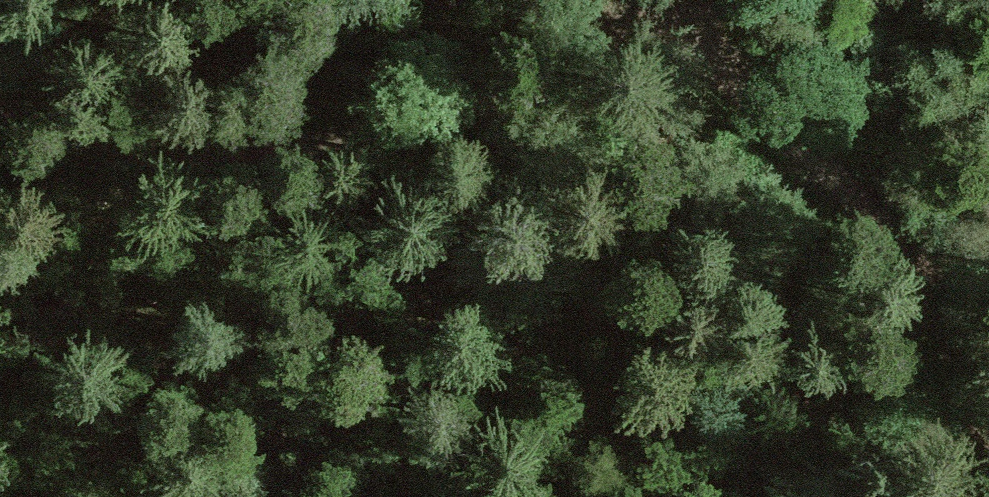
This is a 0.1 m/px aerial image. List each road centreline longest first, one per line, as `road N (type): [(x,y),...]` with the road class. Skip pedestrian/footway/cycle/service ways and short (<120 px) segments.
road 1 (track): [(669,12),(516,100),(387,149),(167,151),(0,115)]
road 2 (track): [(387,149),(345,235),(172,406),(38,496)]
road 3 (track): [(988,332),(942,318),(669,12),(675,0)]
road 4 (track): [(942,318),(988,429)]

